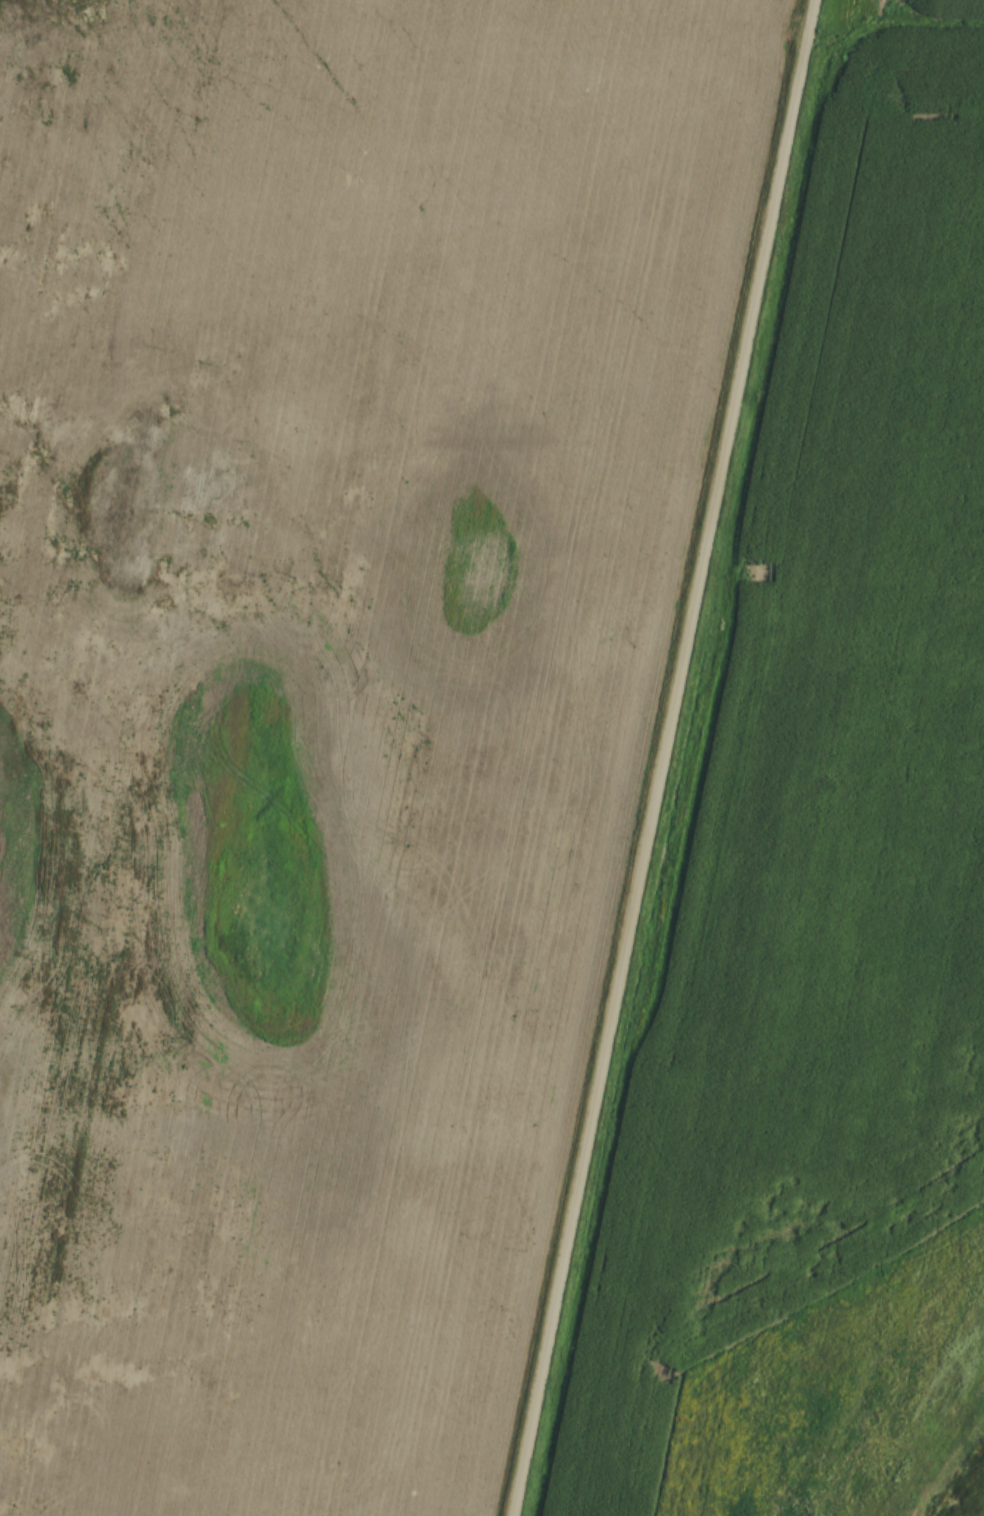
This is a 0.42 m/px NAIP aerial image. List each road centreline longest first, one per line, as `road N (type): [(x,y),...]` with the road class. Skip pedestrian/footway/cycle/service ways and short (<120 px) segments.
road 1 (residential): [(512,1515),(814,0)]

